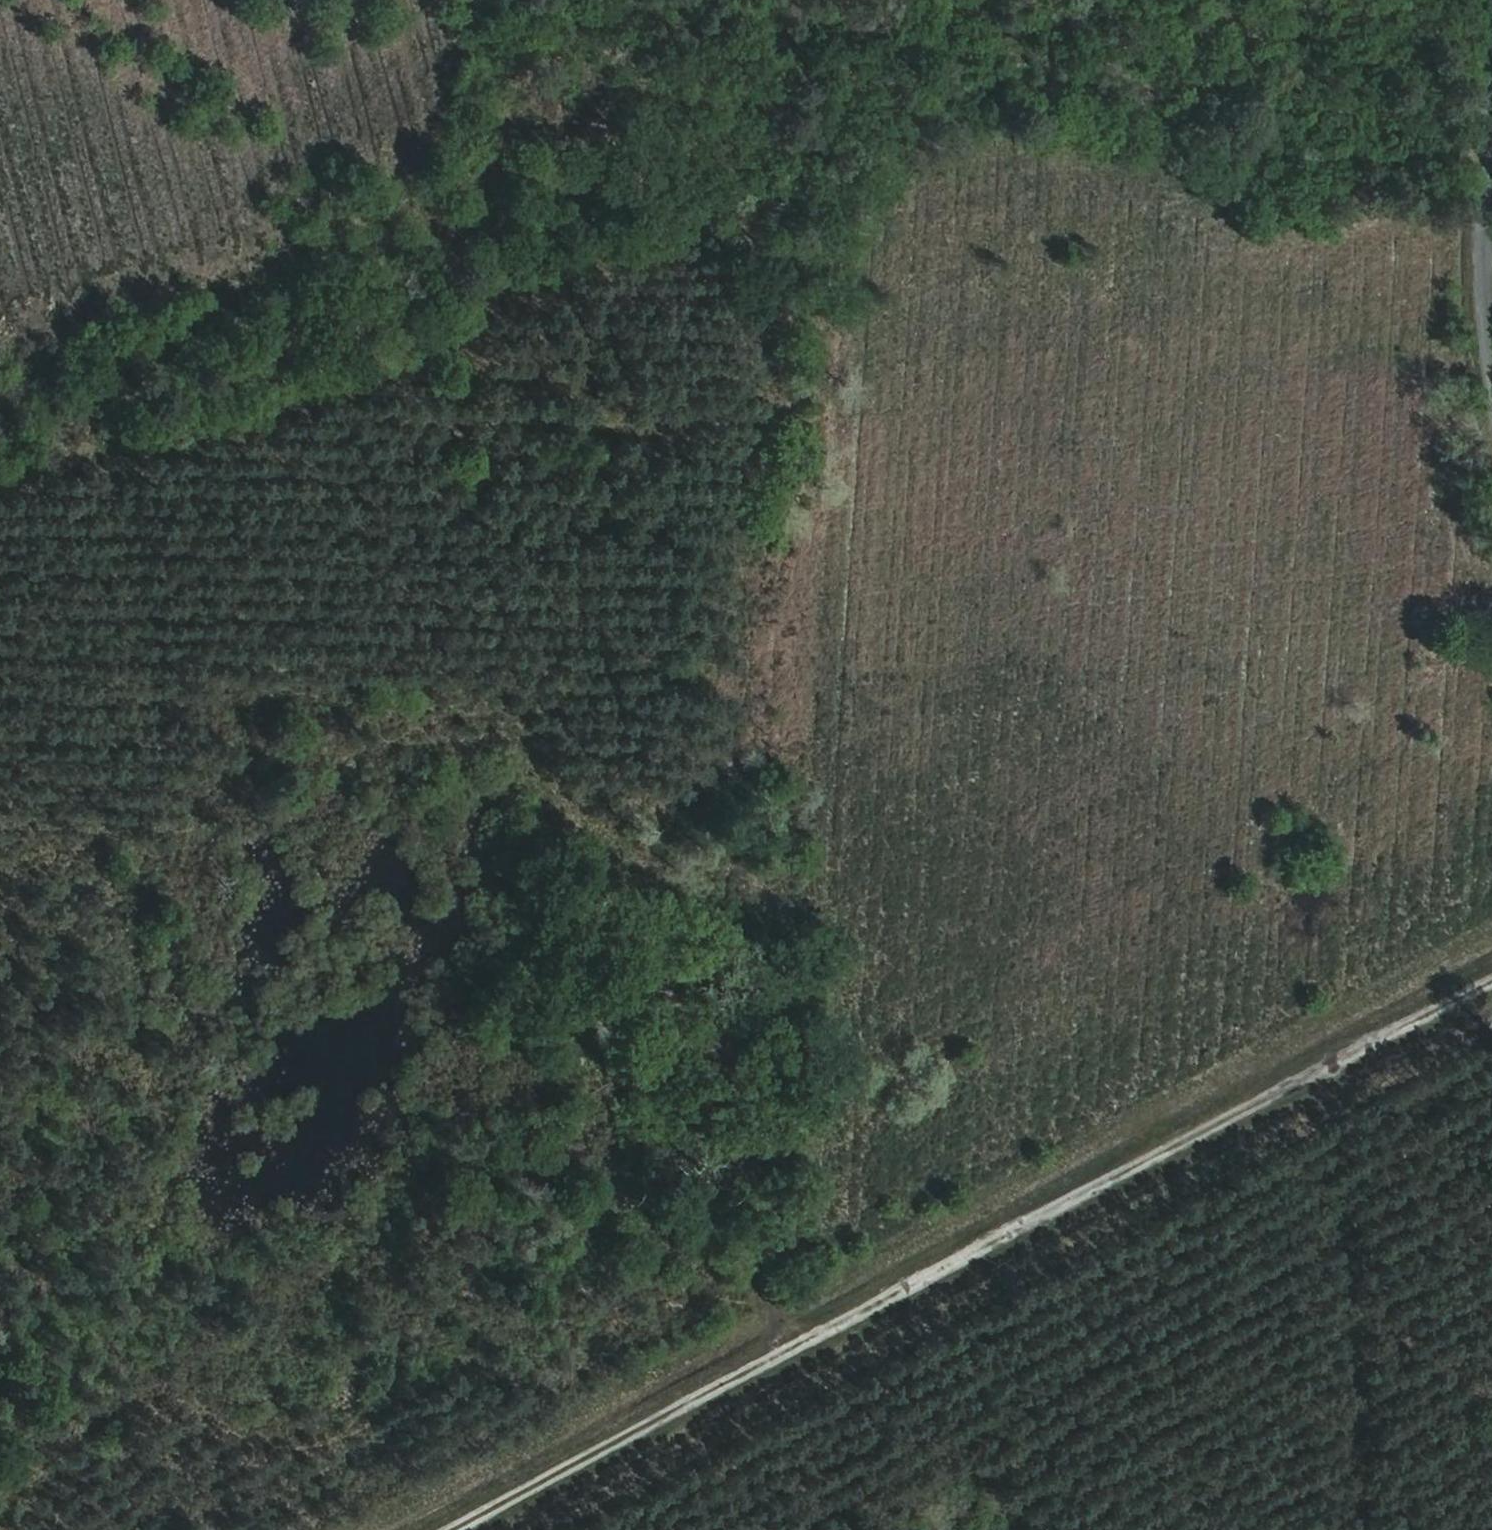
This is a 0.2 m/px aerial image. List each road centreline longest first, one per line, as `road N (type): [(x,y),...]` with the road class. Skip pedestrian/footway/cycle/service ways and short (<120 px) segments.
road 1 (track): [(1491,970),(475,1529)]
road 2 (residential): [(1491,347),(1480,288),(1491,86)]

